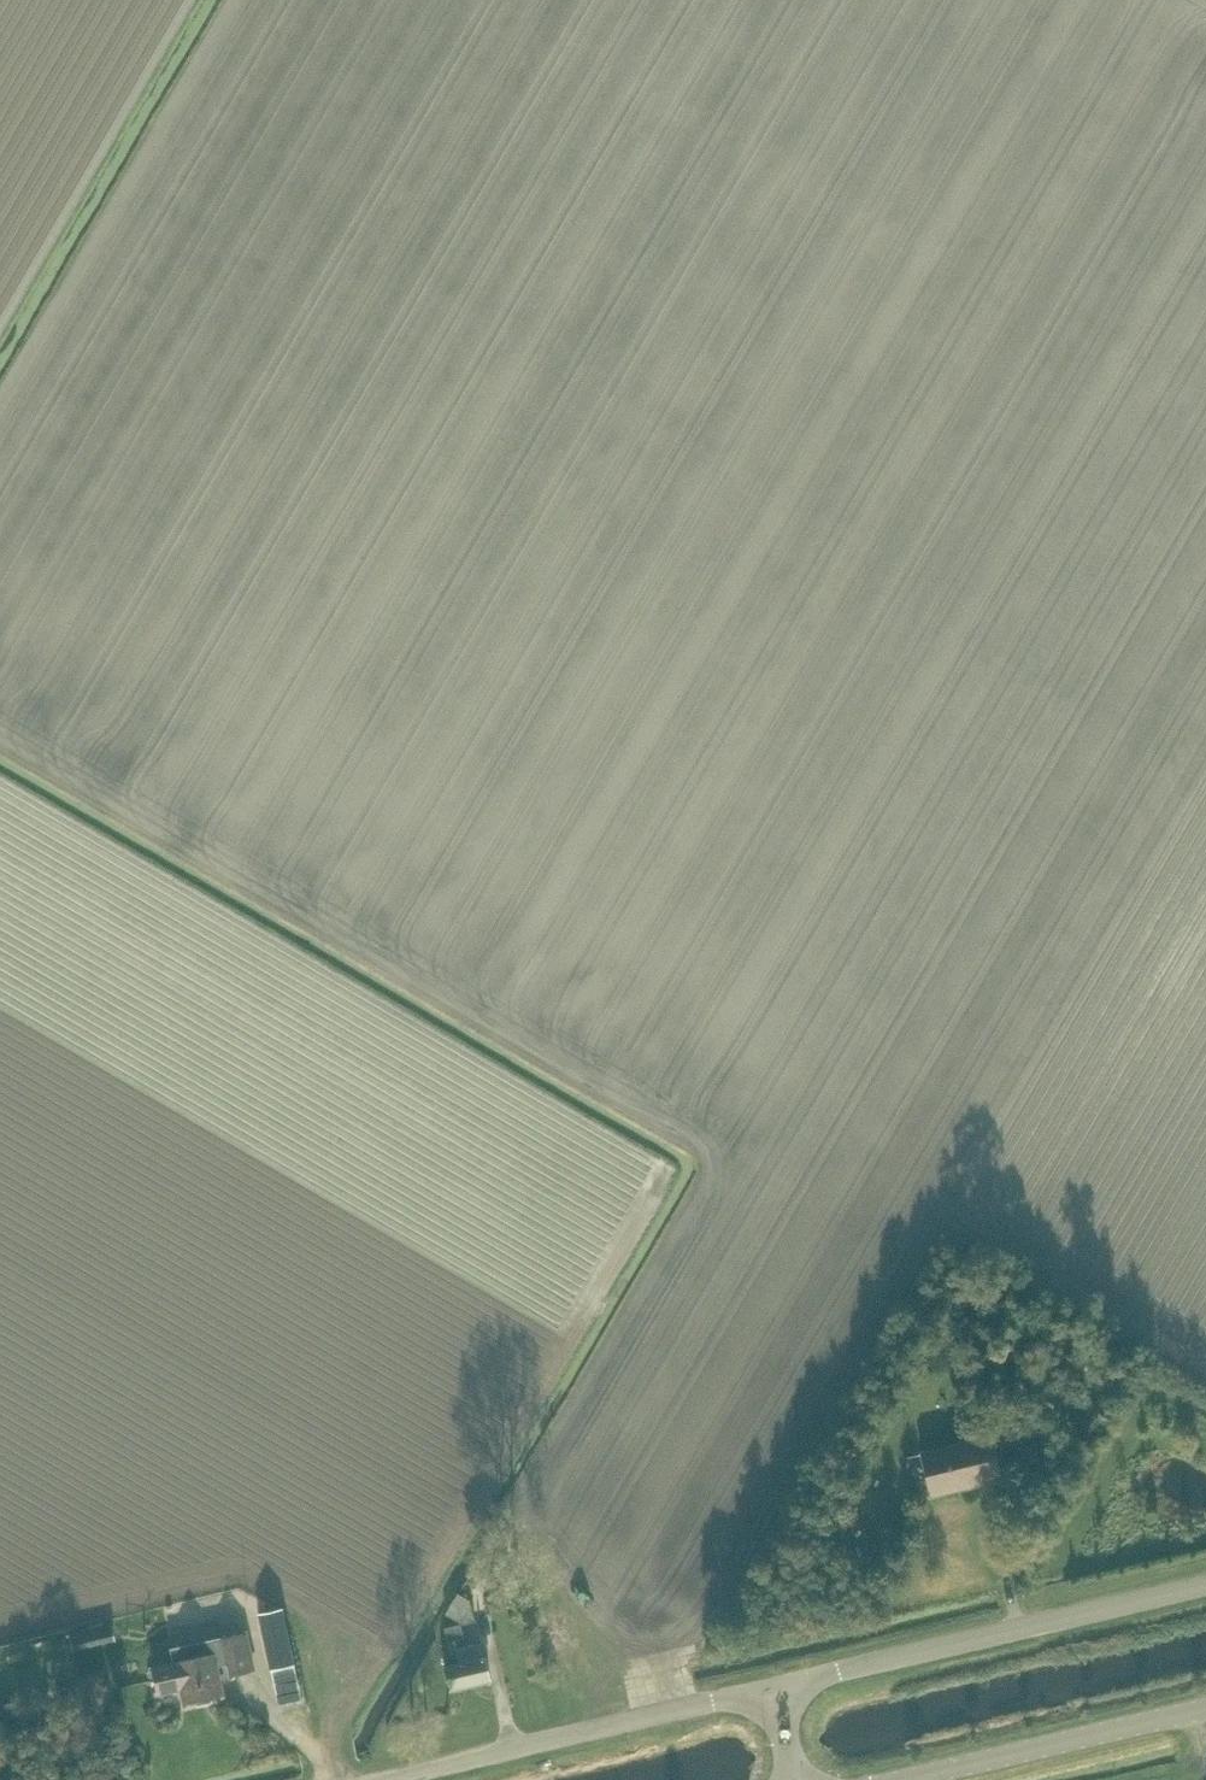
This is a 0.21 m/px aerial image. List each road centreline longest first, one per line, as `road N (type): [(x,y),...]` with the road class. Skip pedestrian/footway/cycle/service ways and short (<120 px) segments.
road 1 (unclassified): [(774,1689),(1205,1586)]
road 2 (unclassified): [(390,1779),(774,1689)]
road 3 (unclassified): [(902,1779),(1205,1708)]

